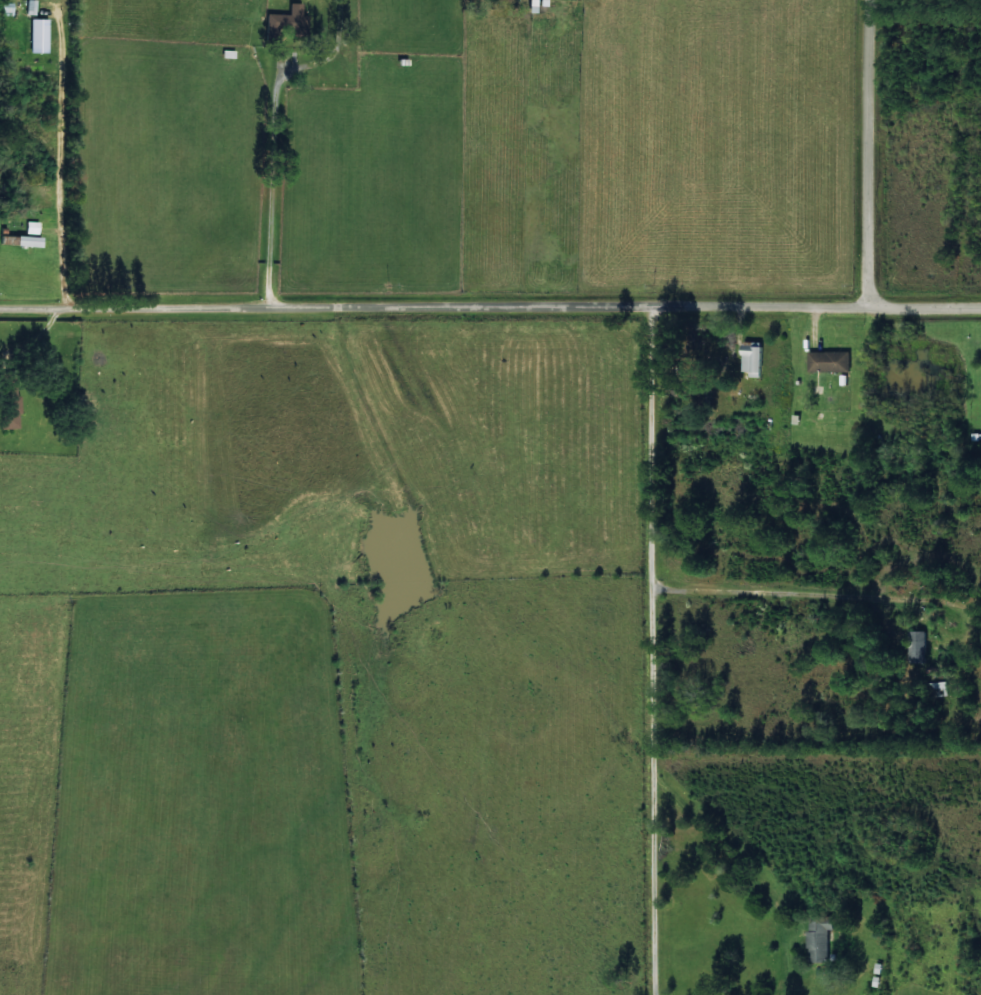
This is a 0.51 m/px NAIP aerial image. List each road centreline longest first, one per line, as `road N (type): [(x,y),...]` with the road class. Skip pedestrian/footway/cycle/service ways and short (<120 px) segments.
road 1 (residential): [(980,315),(0,318)]
road 2 (residential): [(654,994),(671,321)]
road 3 (residential): [(888,316),(883,0)]

